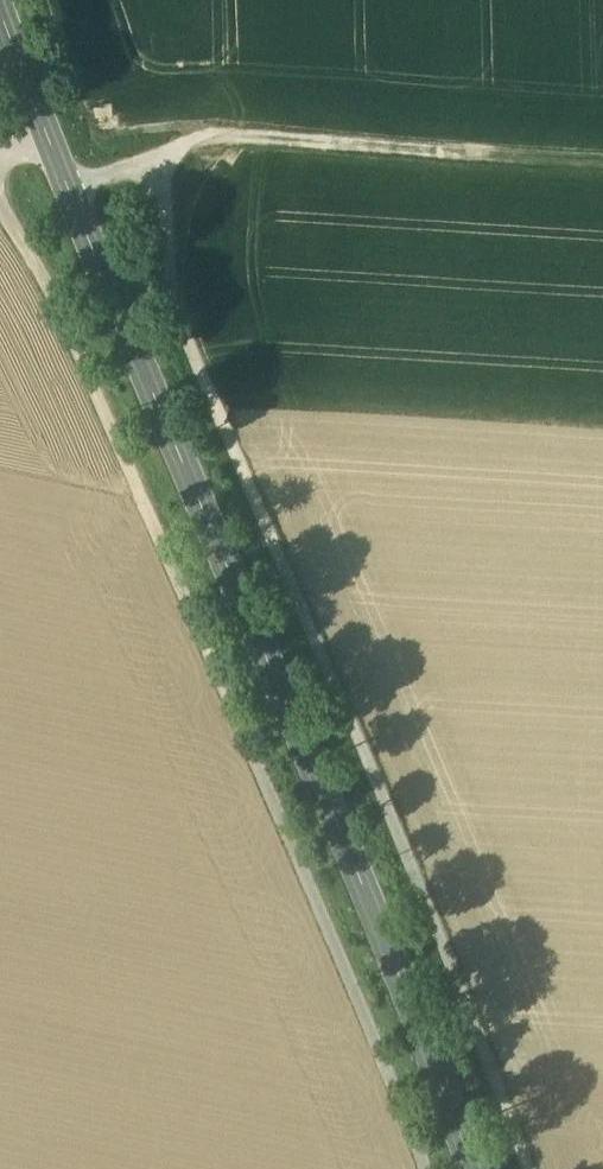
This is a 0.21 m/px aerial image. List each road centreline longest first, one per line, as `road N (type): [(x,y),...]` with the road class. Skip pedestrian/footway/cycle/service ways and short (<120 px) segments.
road 1 (tertiary): [(475,1168),(0,0)]
road 2 (track): [(526,1168),(430,911),(183,327),(160,158),(70,187)]
road 3 (track): [(0,199),(116,433),(424,1168)]
road 4 (track): [(602,160),(200,134),(160,158)]

